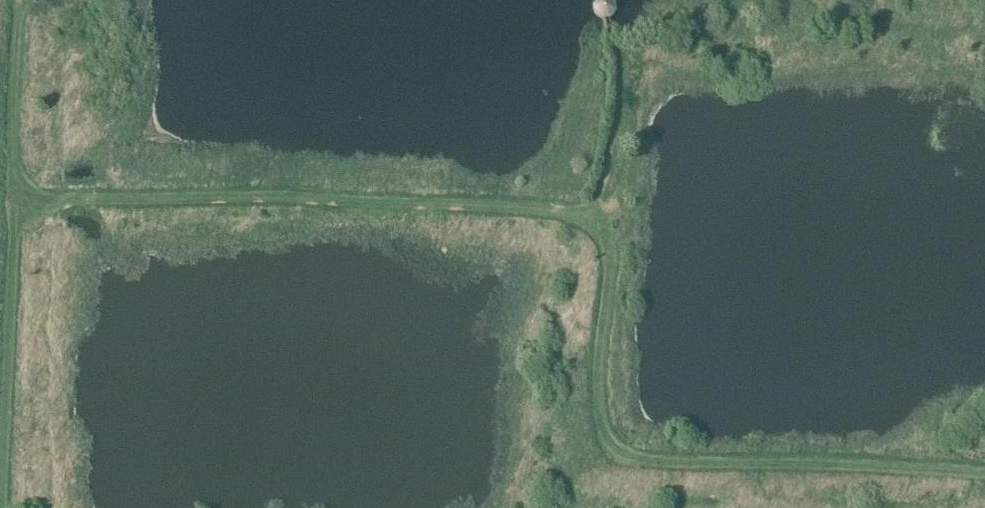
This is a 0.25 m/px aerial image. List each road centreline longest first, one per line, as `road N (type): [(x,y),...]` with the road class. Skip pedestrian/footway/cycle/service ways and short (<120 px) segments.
road 1 (track): [(18,200),(207,197),(582,214),(608,237),(598,417),(611,446),(655,465),(984,477)]
road 2 (track): [(18,200),(9,507)]
road 3 (track): [(23,0),(18,200)]
road 4 (track): [(582,214),(617,89),(606,22)]

